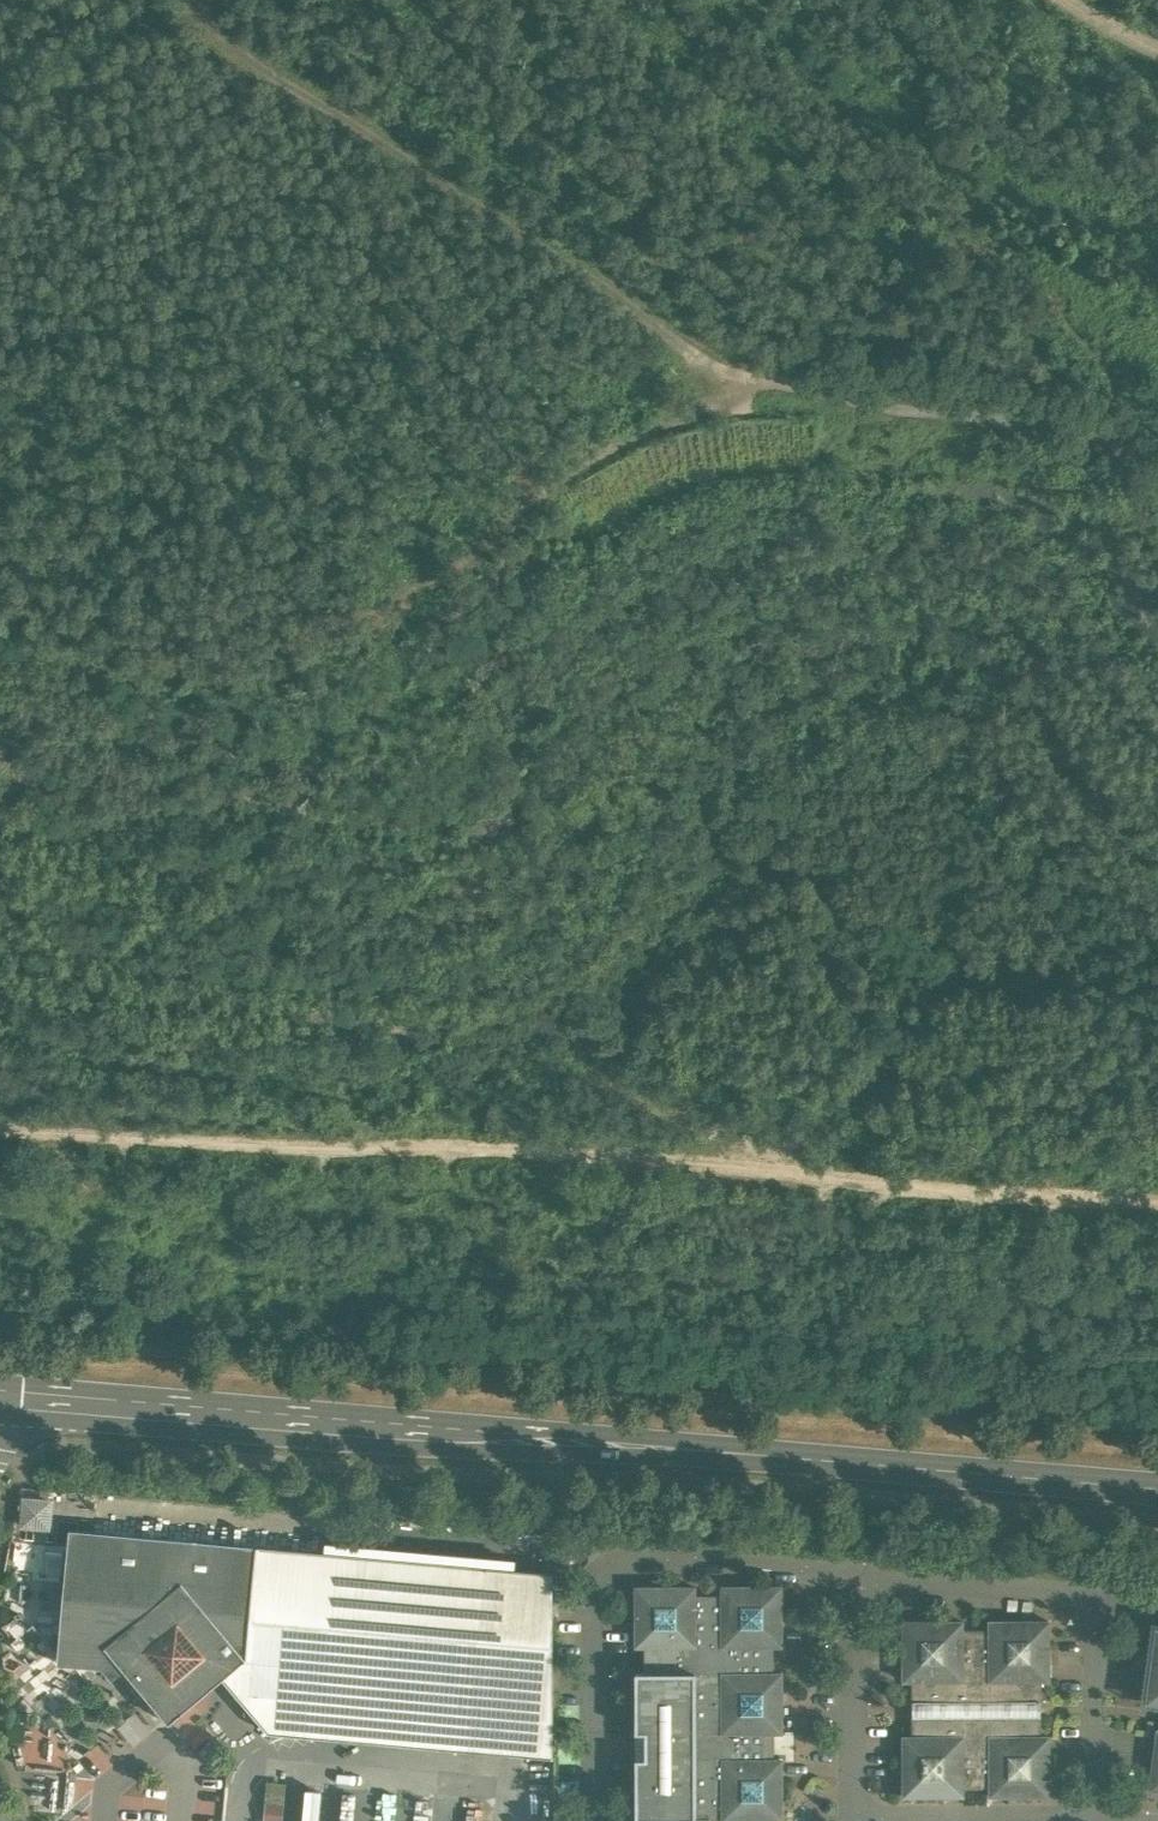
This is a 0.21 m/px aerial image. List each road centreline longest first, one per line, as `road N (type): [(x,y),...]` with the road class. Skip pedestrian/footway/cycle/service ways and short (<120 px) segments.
road 1 (secondary): [(1157,1491),(0,1400)]
road 2 (track): [(0,1135),(175,1149),(483,1152),(1031,1193),(1157,1212)]
road 3 (track): [(746,398),(709,362),(241,52),(198,0)]
road 4 (track): [(1157,468),(1137,451),(1084,432),(915,418),(779,387),(625,460)]

